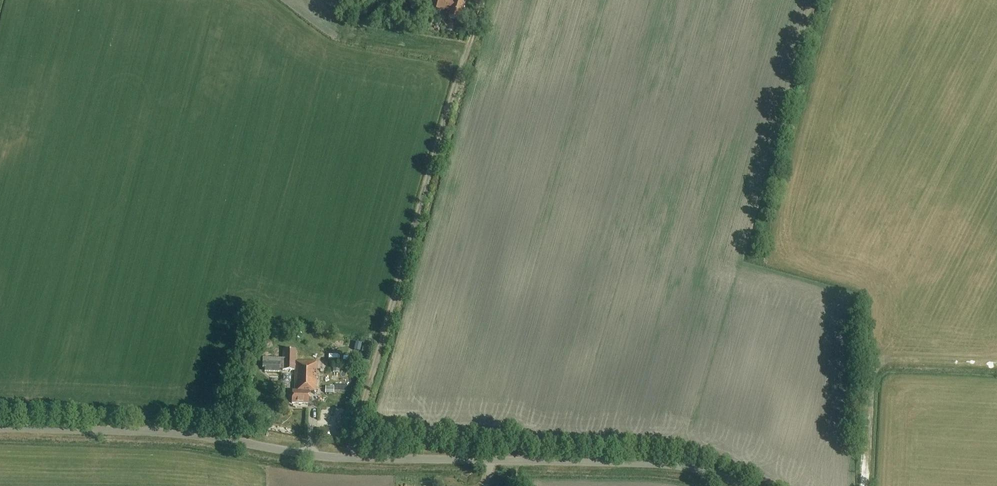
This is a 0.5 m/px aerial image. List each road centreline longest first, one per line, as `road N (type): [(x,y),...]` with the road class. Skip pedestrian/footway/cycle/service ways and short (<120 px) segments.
road 1 (unclassified): [(741,485),(657,463),(330,457),(150,431),(0,427)]
road 2 (track): [(347,457),(482,0)]
road 3 (track): [(996,364),(885,362),(869,380),(863,485)]

